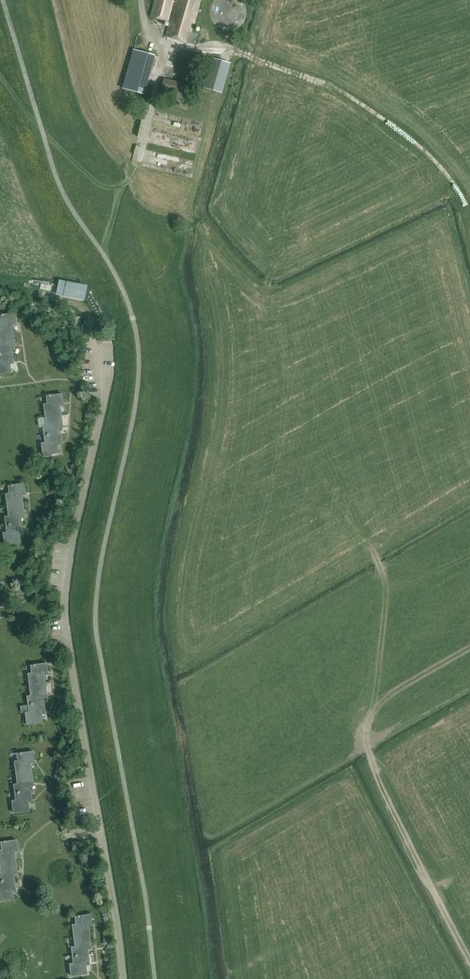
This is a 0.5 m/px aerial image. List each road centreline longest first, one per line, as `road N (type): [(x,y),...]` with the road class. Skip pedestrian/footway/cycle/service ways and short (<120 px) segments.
road 1 (residential): [(124,978),(65,613),(105,392),(98,344)]

